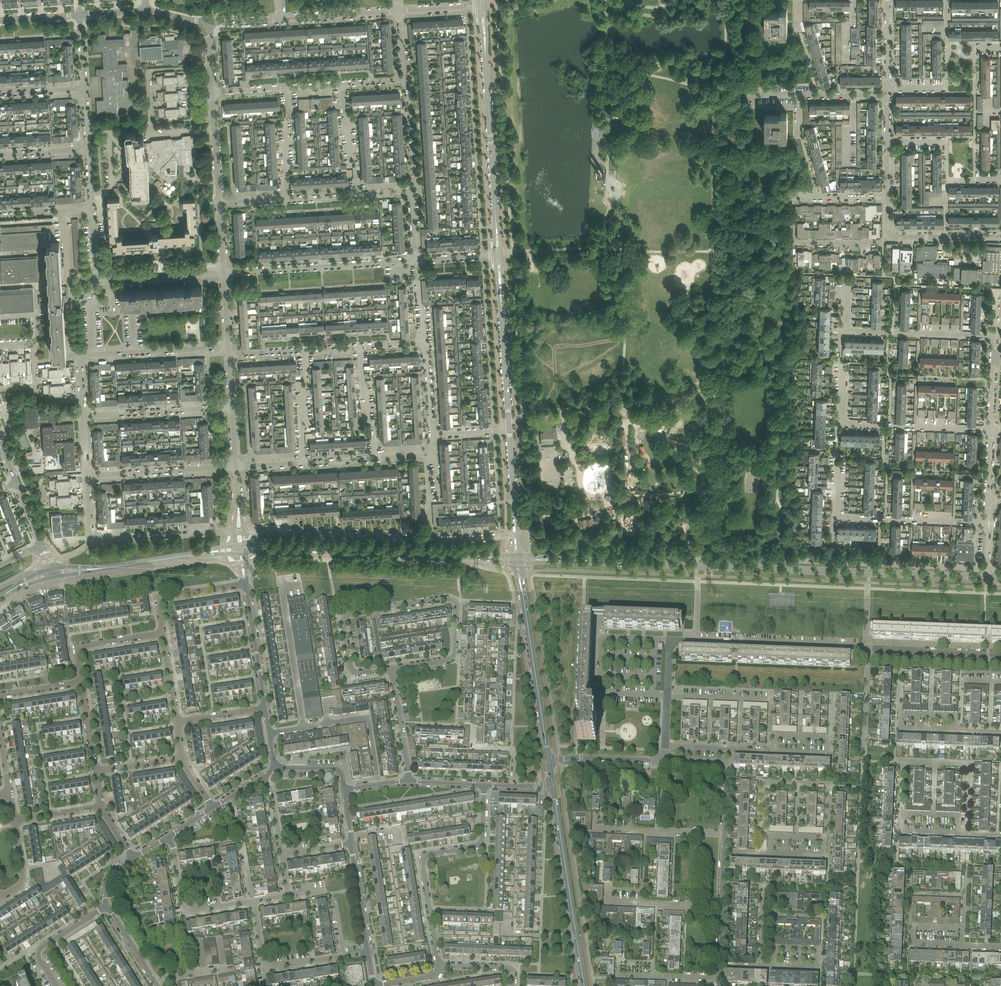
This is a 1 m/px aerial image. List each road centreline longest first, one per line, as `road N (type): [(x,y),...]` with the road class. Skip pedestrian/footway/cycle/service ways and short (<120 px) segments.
road 1 (secondary): [(986,578),(558,560)]
road 2 (tertiary): [(1000,654),(670,643)]
road 3 (residential): [(887,197),(791,195),(791,243),(891,236)]
road 4 (unclassified): [(391,670),(453,656),(457,602),(346,615)]
road 5 (unclassified): [(440,963),(424,858),(483,840),(485,785)]
road 6 (secondary): [(484,557),(272,549)]
road 7 (residential): [(84,416),(85,356),(229,346)]
road 8 (secondary): [(584,985),(552,786)]
road 9 (residential): [(225,273),(415,260)]
road 10 (residential): [(243,532),(430,539)]
road 11 (secondary): [(496,217),(486,43)]
road 12 (secondary): [(548,761),(522,592)]
road 13 (unclassified): [(303,729),(284,600),(287,586),(296,585)]
road 14 (residential): [(989,522),(838,515)]
road 15 (residential): [(995,336),(845,331)]
road 16 (residential): [(992,428),(842,424)]
road 17 (residential): [(87,476),(236,467)]
road 18 (residential): [(84,416),(232,407)]
road 19 (residential): [(92,539),(236,532)]
road 20 (unclassified): [(341,956),(263,965),(254,901)]
road 21 (secondary): [(509,431),(501,289)]
road 22 (unclassified): [(167,837),(185,910),(250,902)]
road 23 (residential): [(887,96),(749,95)]
road 24 (residential): [(957,835),(901,832),(902,814),(958,816)]
road 25 (unclassified): [(303,729),(366,719),(378,784)]
road 26 (tertiary): [(266,709),(245,583)]
road 27 (tertiary): [(724,833),(725,770),(665,761)]
road 28 (residential): [(81,683),(79,645),(162,632)]
road 29 (residential): [(162,632),(161,597),(245,583)]
road 30 (residential): [(955,731),(901,728),(901,717),(955,720)]
road 31 (residential): [(54,985),(38,951),(106,908)]

